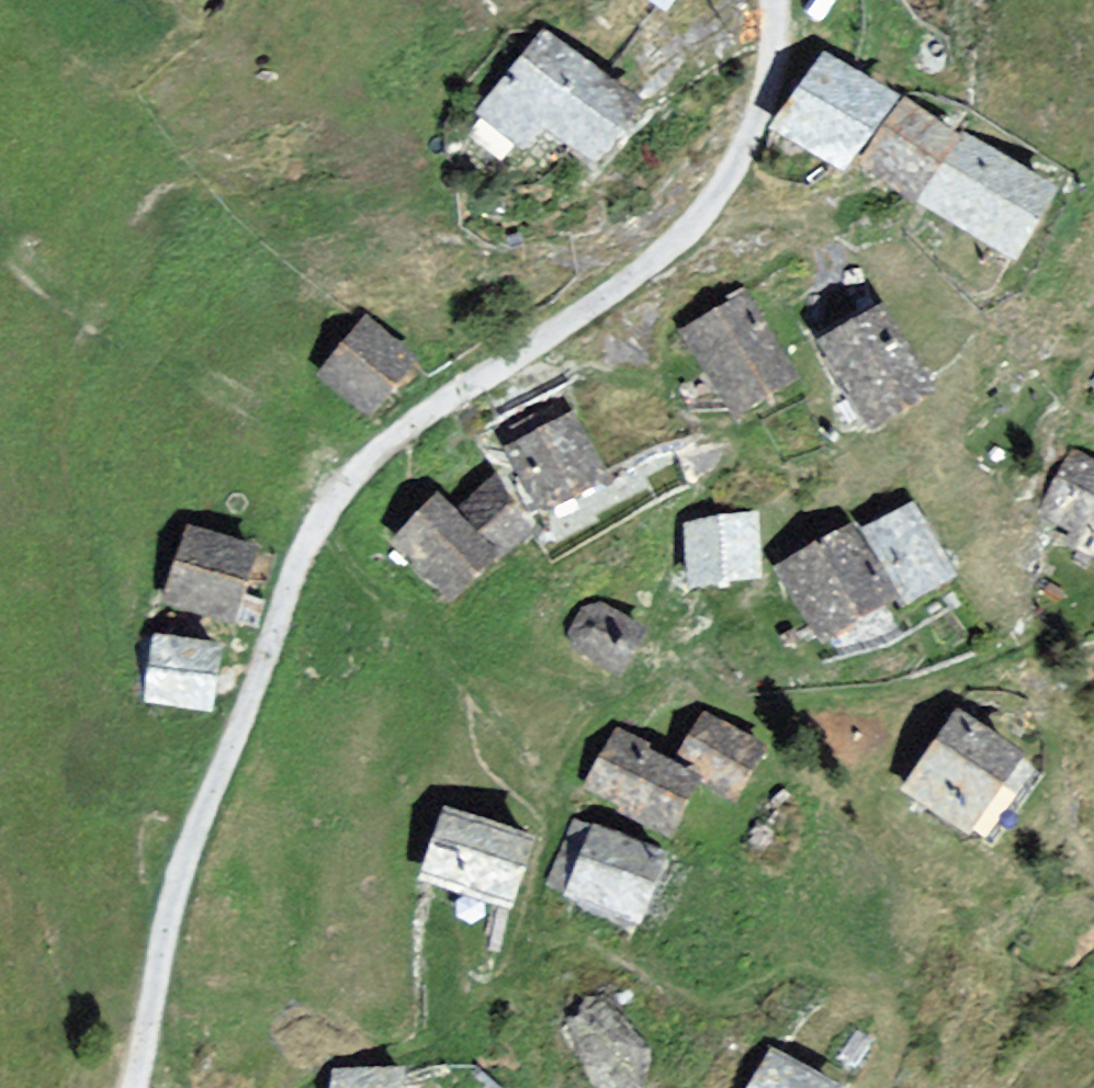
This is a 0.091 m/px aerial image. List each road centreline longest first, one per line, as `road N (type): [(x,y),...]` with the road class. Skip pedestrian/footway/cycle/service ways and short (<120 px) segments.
road 1 (track): [(130,1087),(190,845),(319,520),(367,457),(416,418),(626,280),(690,220),(720,181),(761,99),(771,63),(770,0)]

